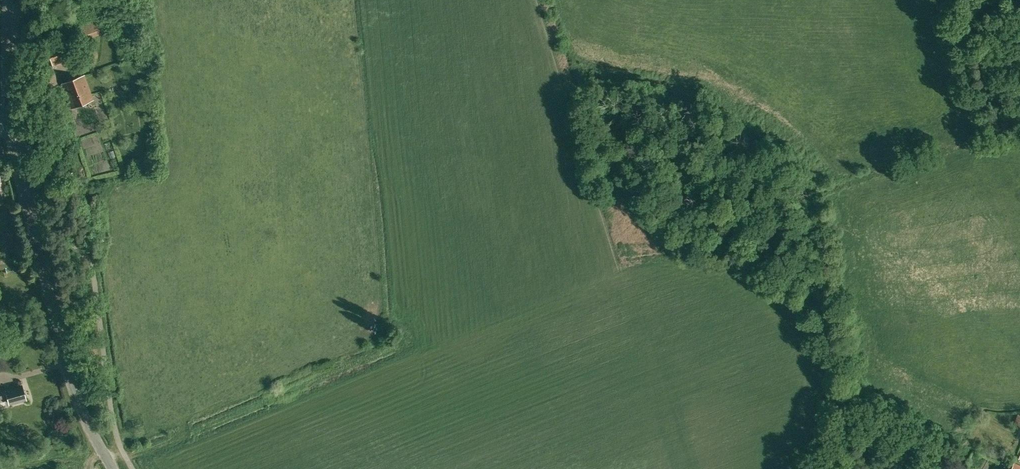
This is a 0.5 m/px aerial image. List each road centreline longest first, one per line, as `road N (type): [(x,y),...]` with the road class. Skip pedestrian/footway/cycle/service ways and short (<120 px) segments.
road 1 (tertiary): [(112,468),(67,368),(9,119)]

